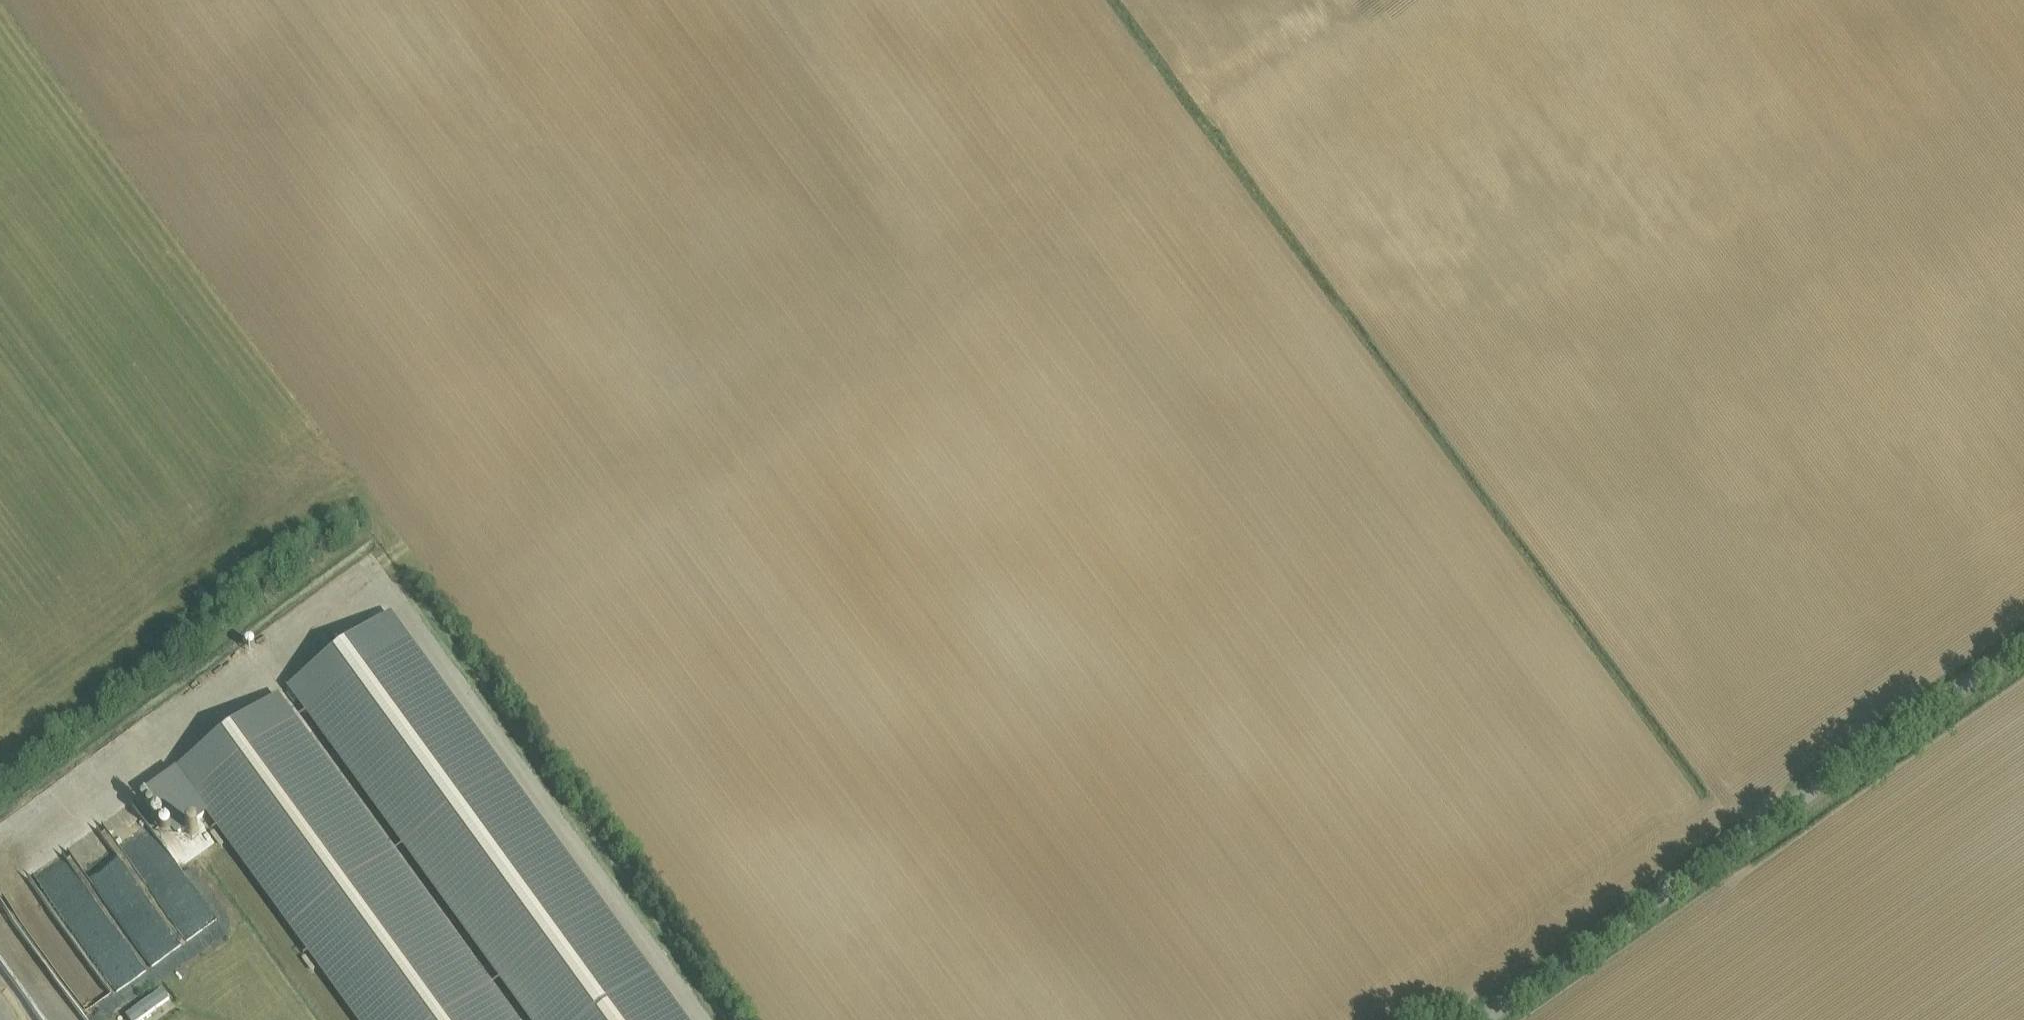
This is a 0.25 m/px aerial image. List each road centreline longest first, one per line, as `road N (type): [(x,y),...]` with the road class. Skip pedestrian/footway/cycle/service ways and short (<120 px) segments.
road 1 (unclassified): [(1479,1019),(2023,637)]
road 2 (track): [(1200,93),(1334,0)]

